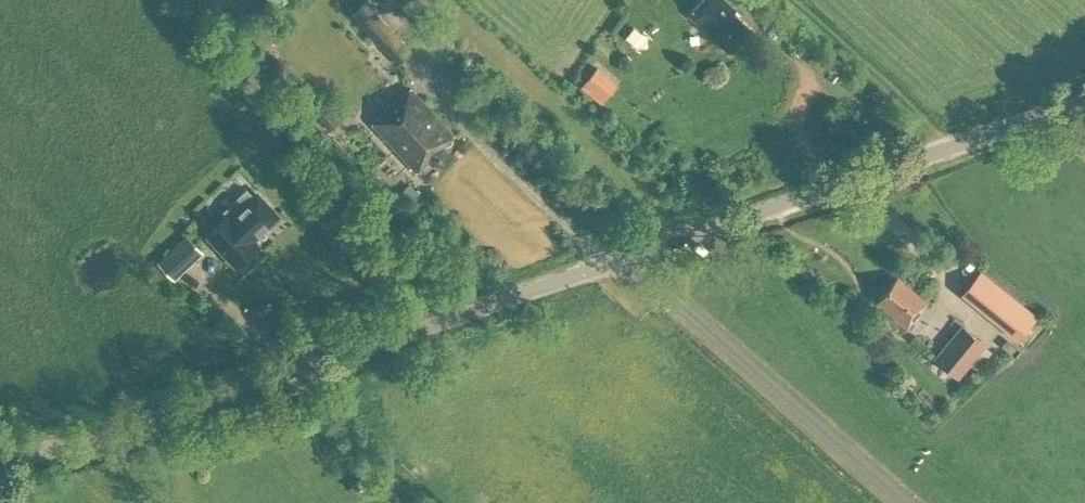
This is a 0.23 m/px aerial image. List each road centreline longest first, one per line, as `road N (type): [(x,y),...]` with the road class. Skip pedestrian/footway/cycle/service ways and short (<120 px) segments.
road 1 (unclassified): [(105,436),(1084,106)]
road 2 (track): [(789,0),(952,151)]

